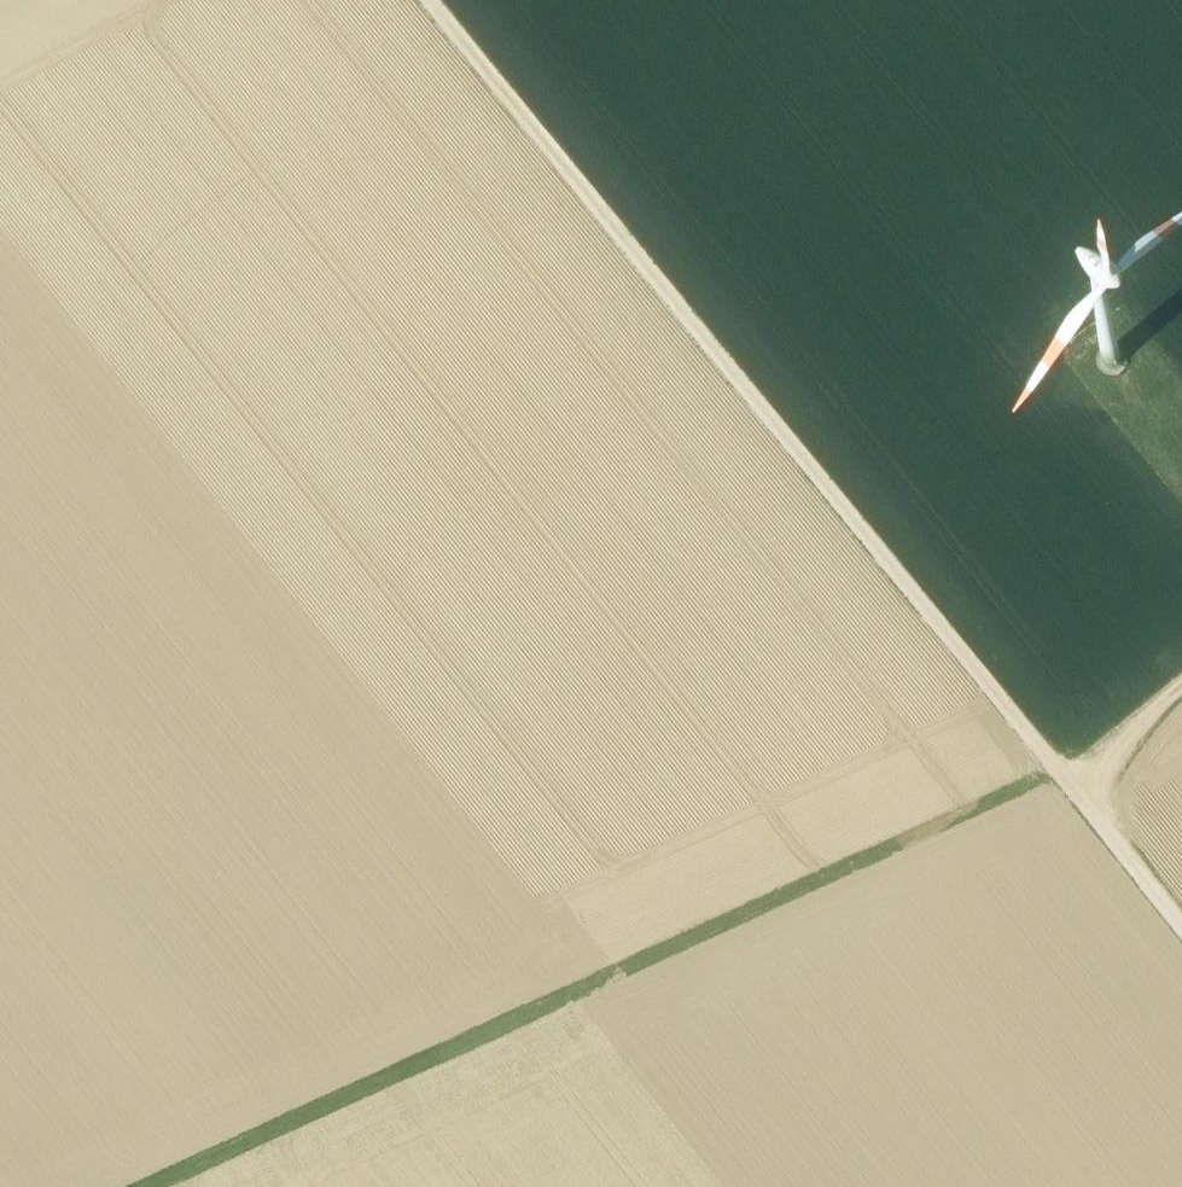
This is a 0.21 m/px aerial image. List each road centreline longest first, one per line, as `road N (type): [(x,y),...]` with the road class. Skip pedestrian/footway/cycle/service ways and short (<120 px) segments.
road 1 (track): [(438,0),(1181,917)]
road 2 (track): [(157,1186),(1069,773),(1181,690)]

